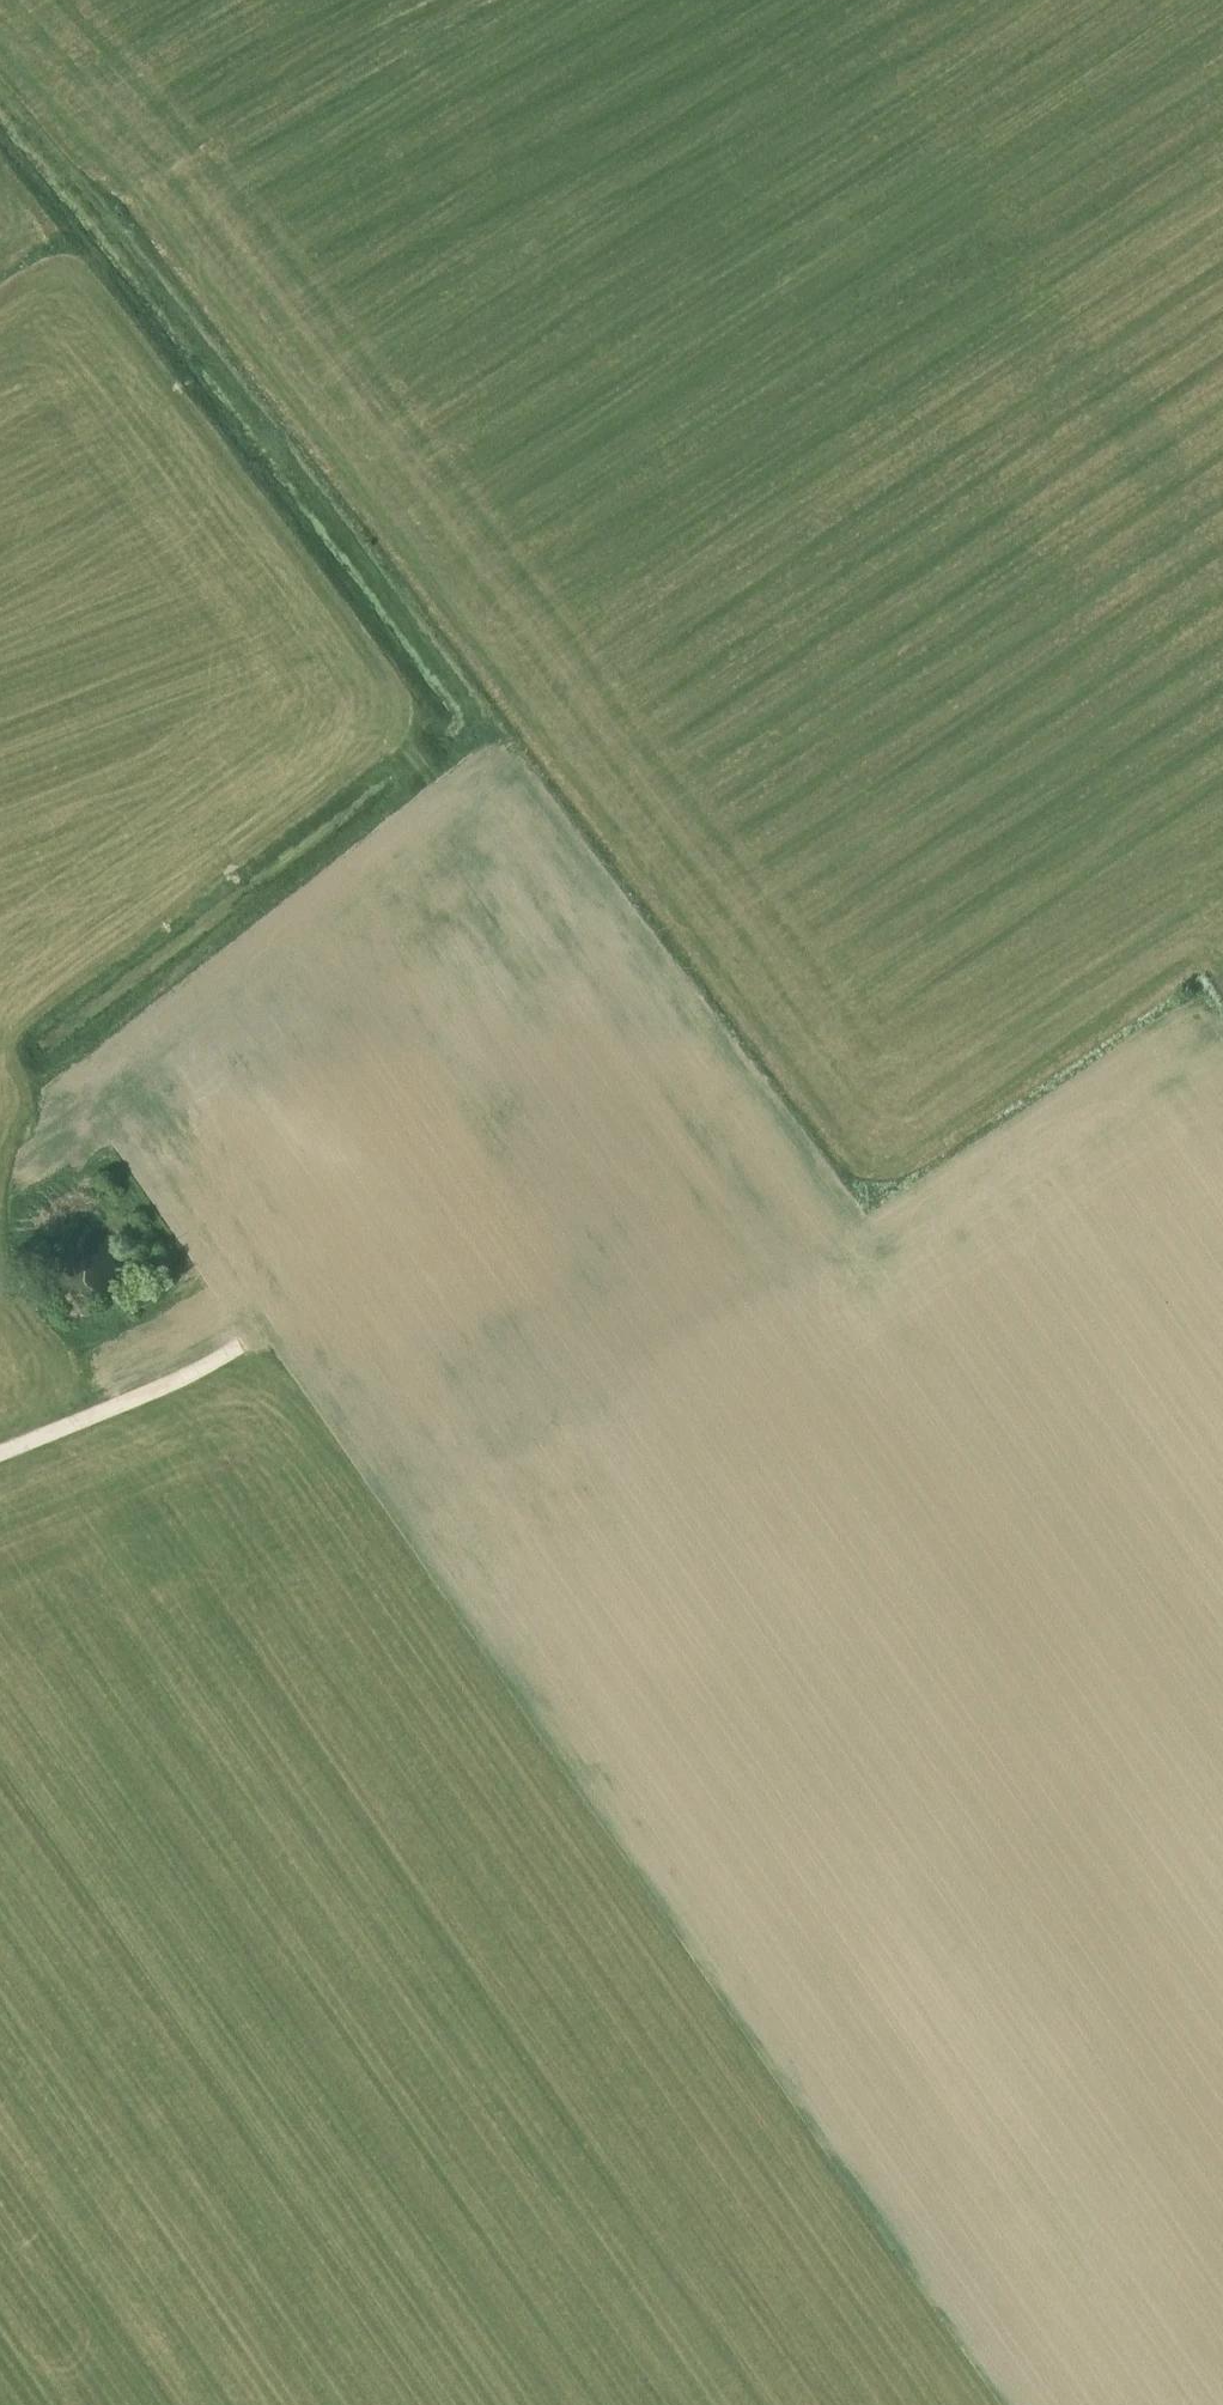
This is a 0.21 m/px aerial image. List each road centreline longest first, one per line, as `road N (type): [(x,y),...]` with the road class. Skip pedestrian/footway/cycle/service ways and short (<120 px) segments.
road 1 (track): [(0,1452),(221,1359)]

